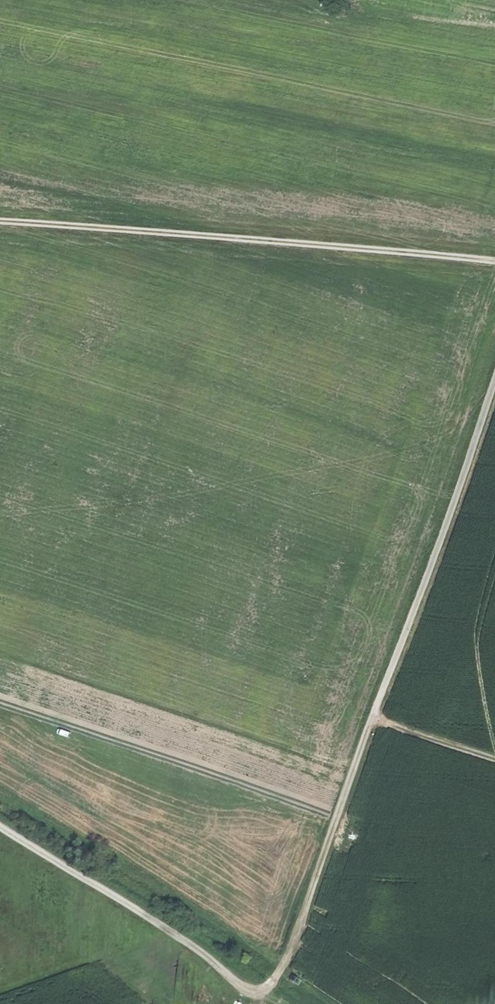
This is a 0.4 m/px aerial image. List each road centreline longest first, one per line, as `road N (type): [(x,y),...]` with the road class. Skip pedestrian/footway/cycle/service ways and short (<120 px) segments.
road 1 (track): [(0,825),(257,993),(280,974),(292,945),(373,719)]
road 2 (track): [(494,263),(0,223)]
road 3 (track): [(373,719),(494,377)]
road 4 (track): [(373,719),(494,759)]

